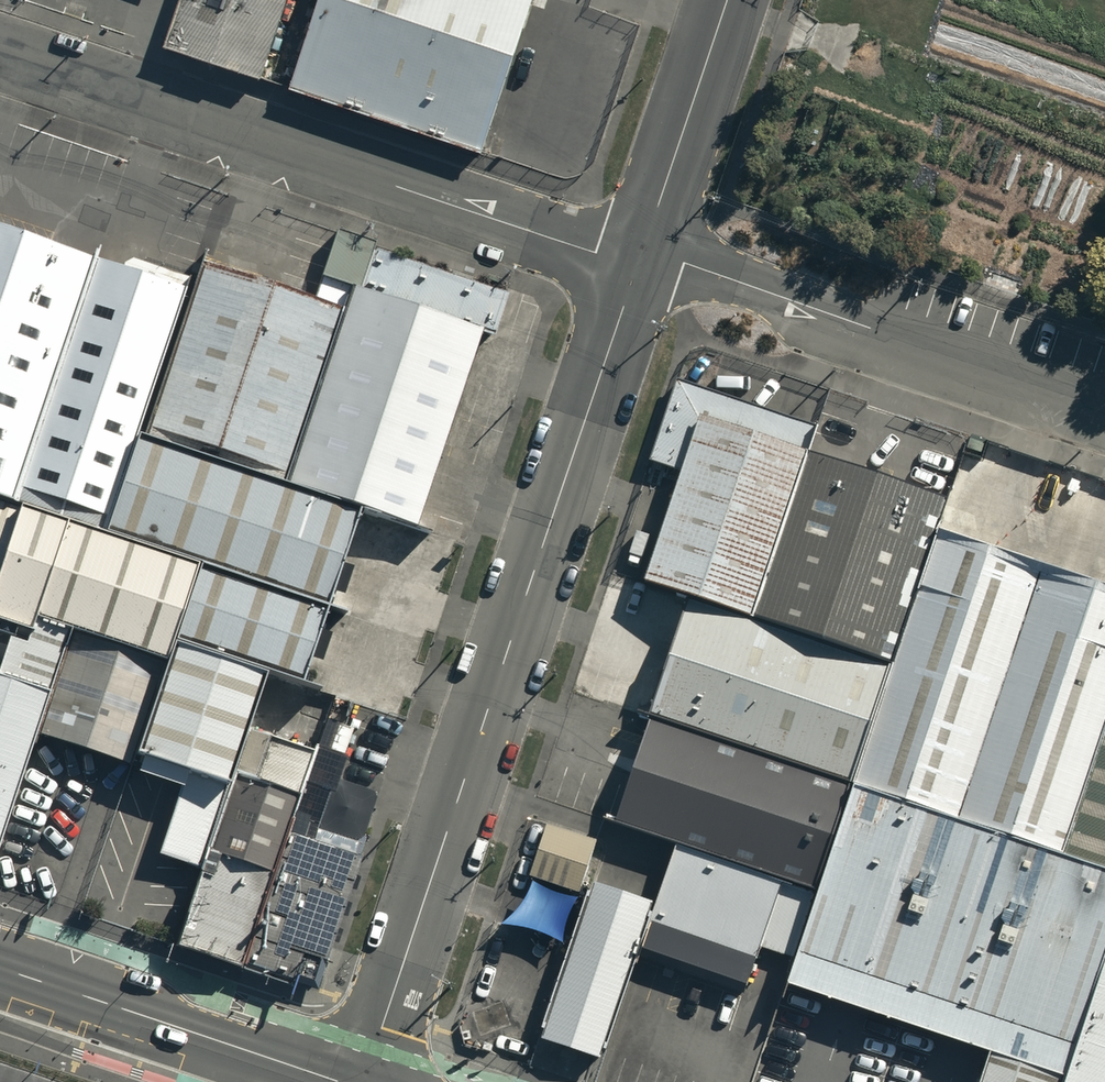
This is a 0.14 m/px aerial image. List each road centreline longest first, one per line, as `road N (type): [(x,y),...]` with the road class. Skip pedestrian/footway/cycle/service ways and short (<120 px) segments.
road 1 (residential): [(642,257),(364,1081)]
road 2 (residential): [(0,52),(551,238),(642,257)]
road 3 (residential): [(642,257),(1104,408)]
road 4 (tertiary): [(340,1081),(0,968)]
road 5 (residential): [(728,0),(642,257)]

